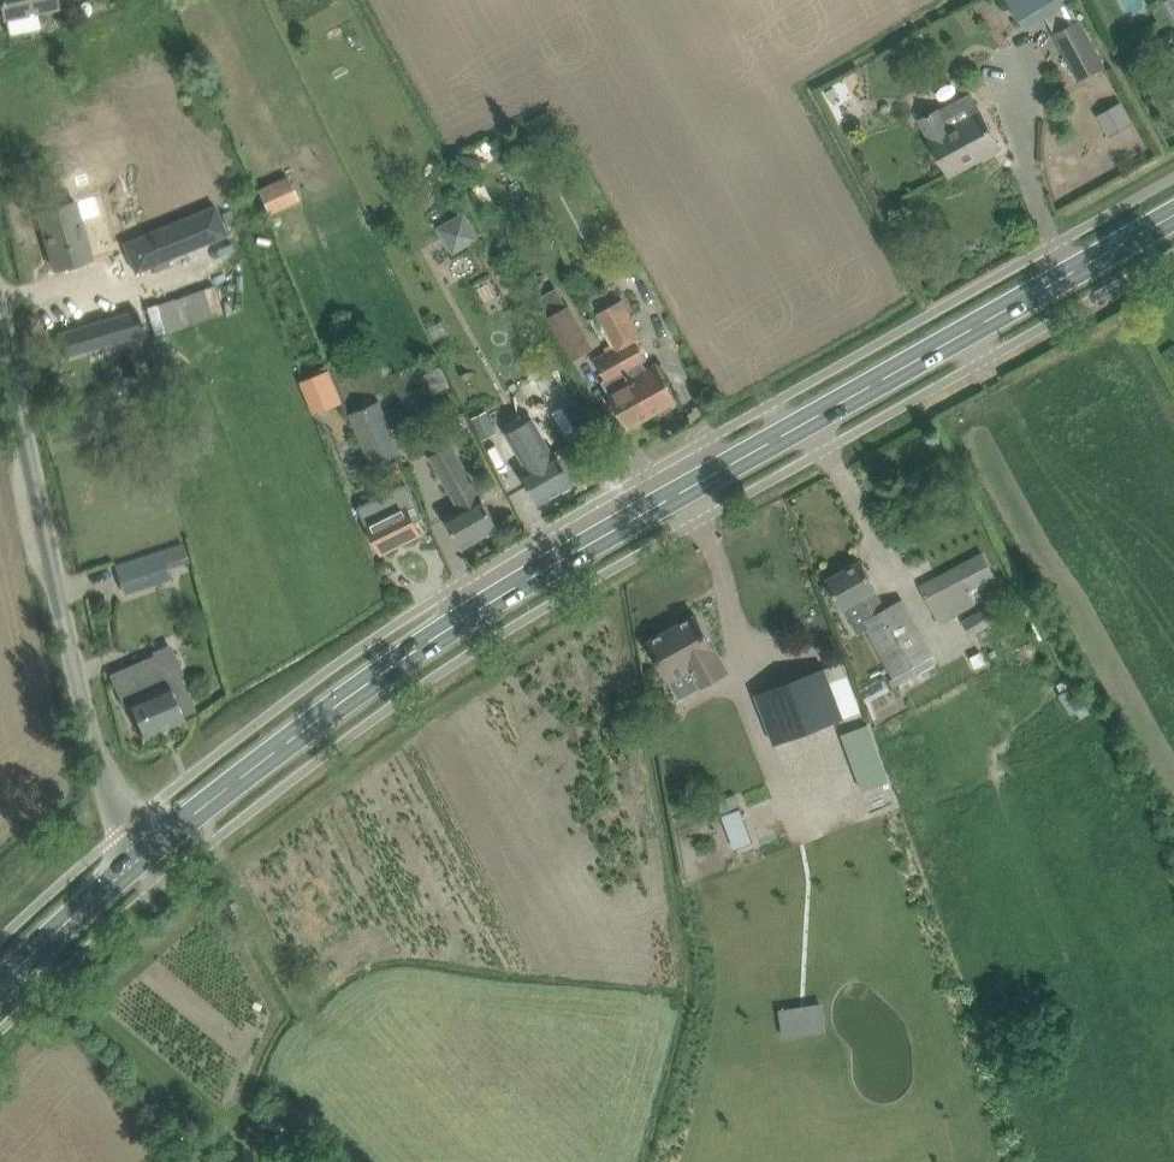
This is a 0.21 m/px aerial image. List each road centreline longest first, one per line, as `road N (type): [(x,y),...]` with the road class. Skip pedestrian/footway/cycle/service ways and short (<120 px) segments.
road 1 (secondary): [(139,858),(380,676),(497,601),(1173,215)]
road 2 (unclassified): [(139,858),(97,764),(0,352)]
road 3 (secondary): [(0,984),(139,858)]

